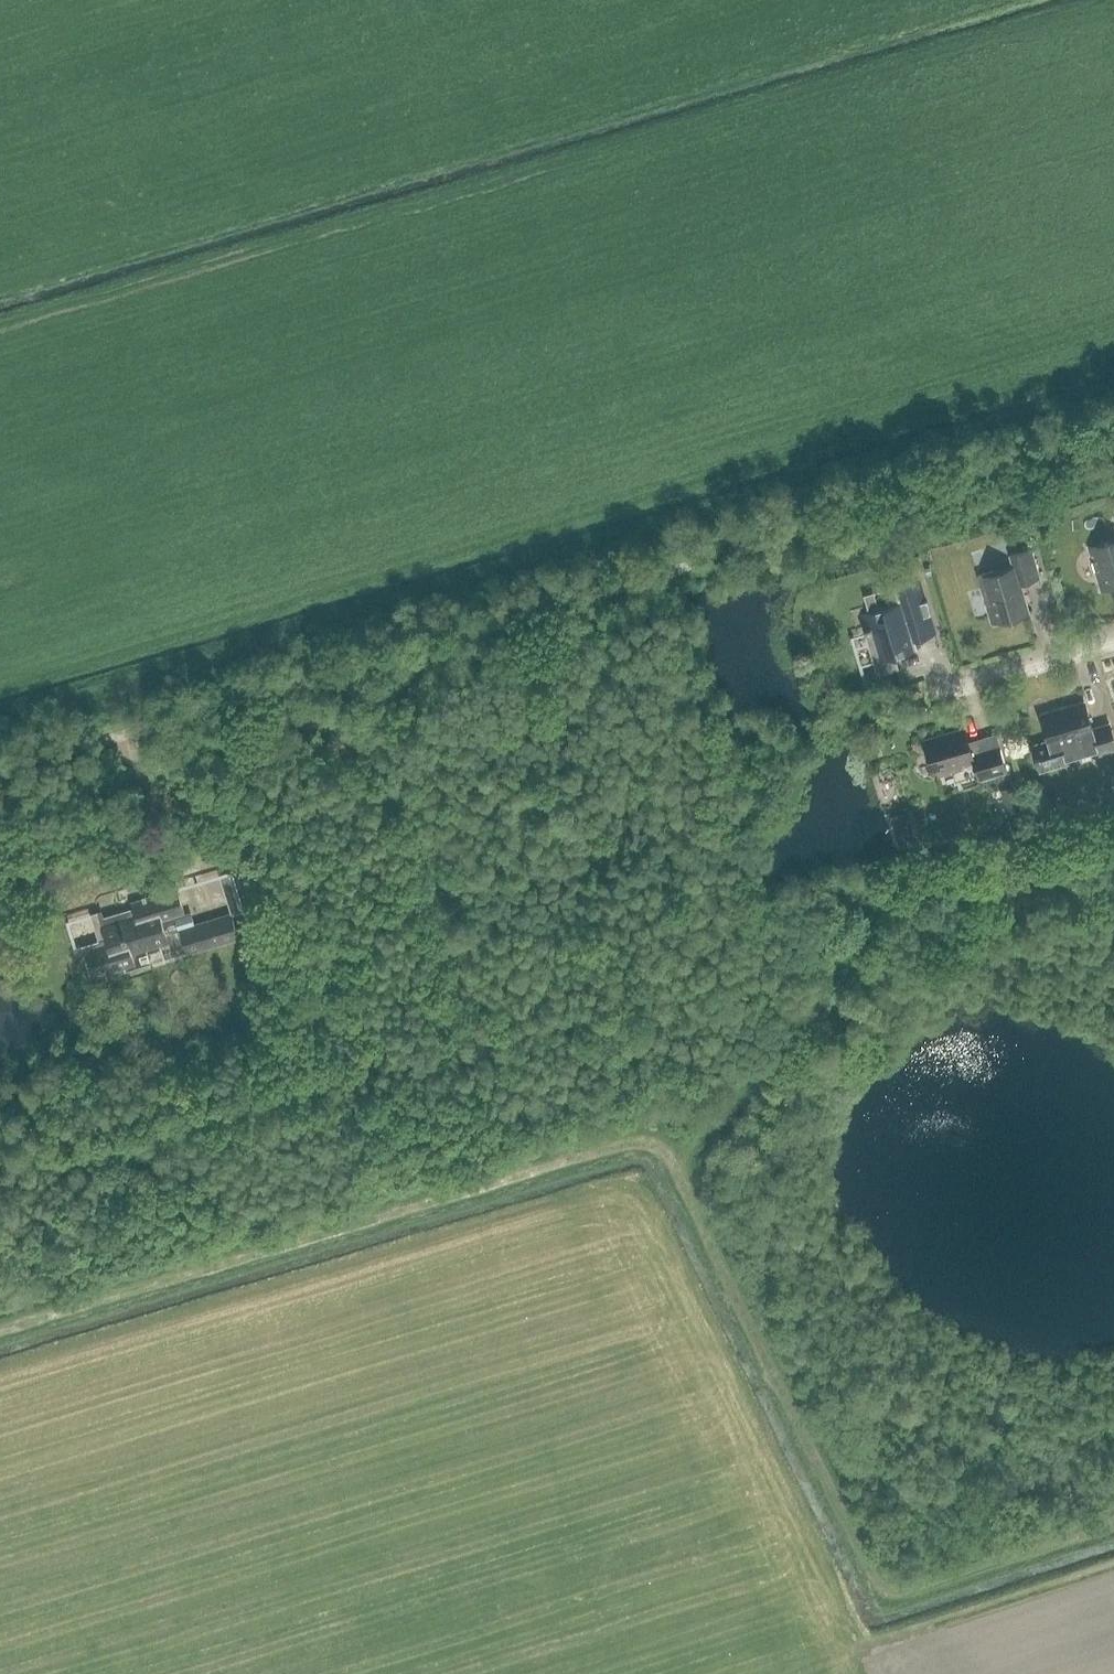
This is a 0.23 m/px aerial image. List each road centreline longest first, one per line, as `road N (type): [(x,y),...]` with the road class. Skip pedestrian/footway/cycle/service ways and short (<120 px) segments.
road 1 (unclassified): [(1113,437),(111,741)]
road 2 (residential): [(938,688),(1113,639)]

